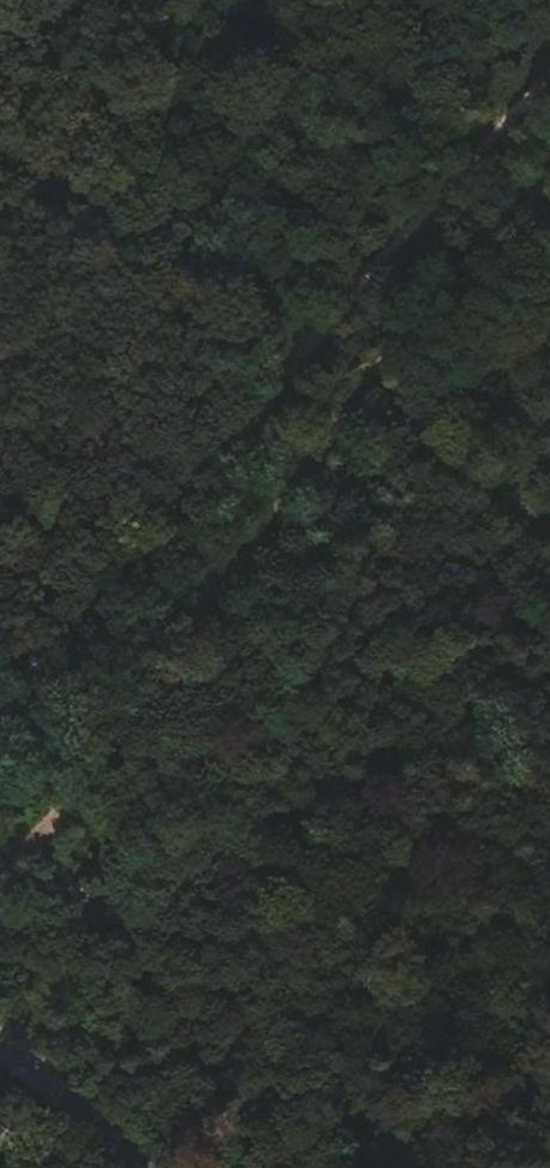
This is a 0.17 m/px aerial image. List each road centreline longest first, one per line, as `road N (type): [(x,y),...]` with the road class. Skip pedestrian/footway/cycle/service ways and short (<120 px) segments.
road 1 (track): [(549,68),(312,332),(0,702)]

